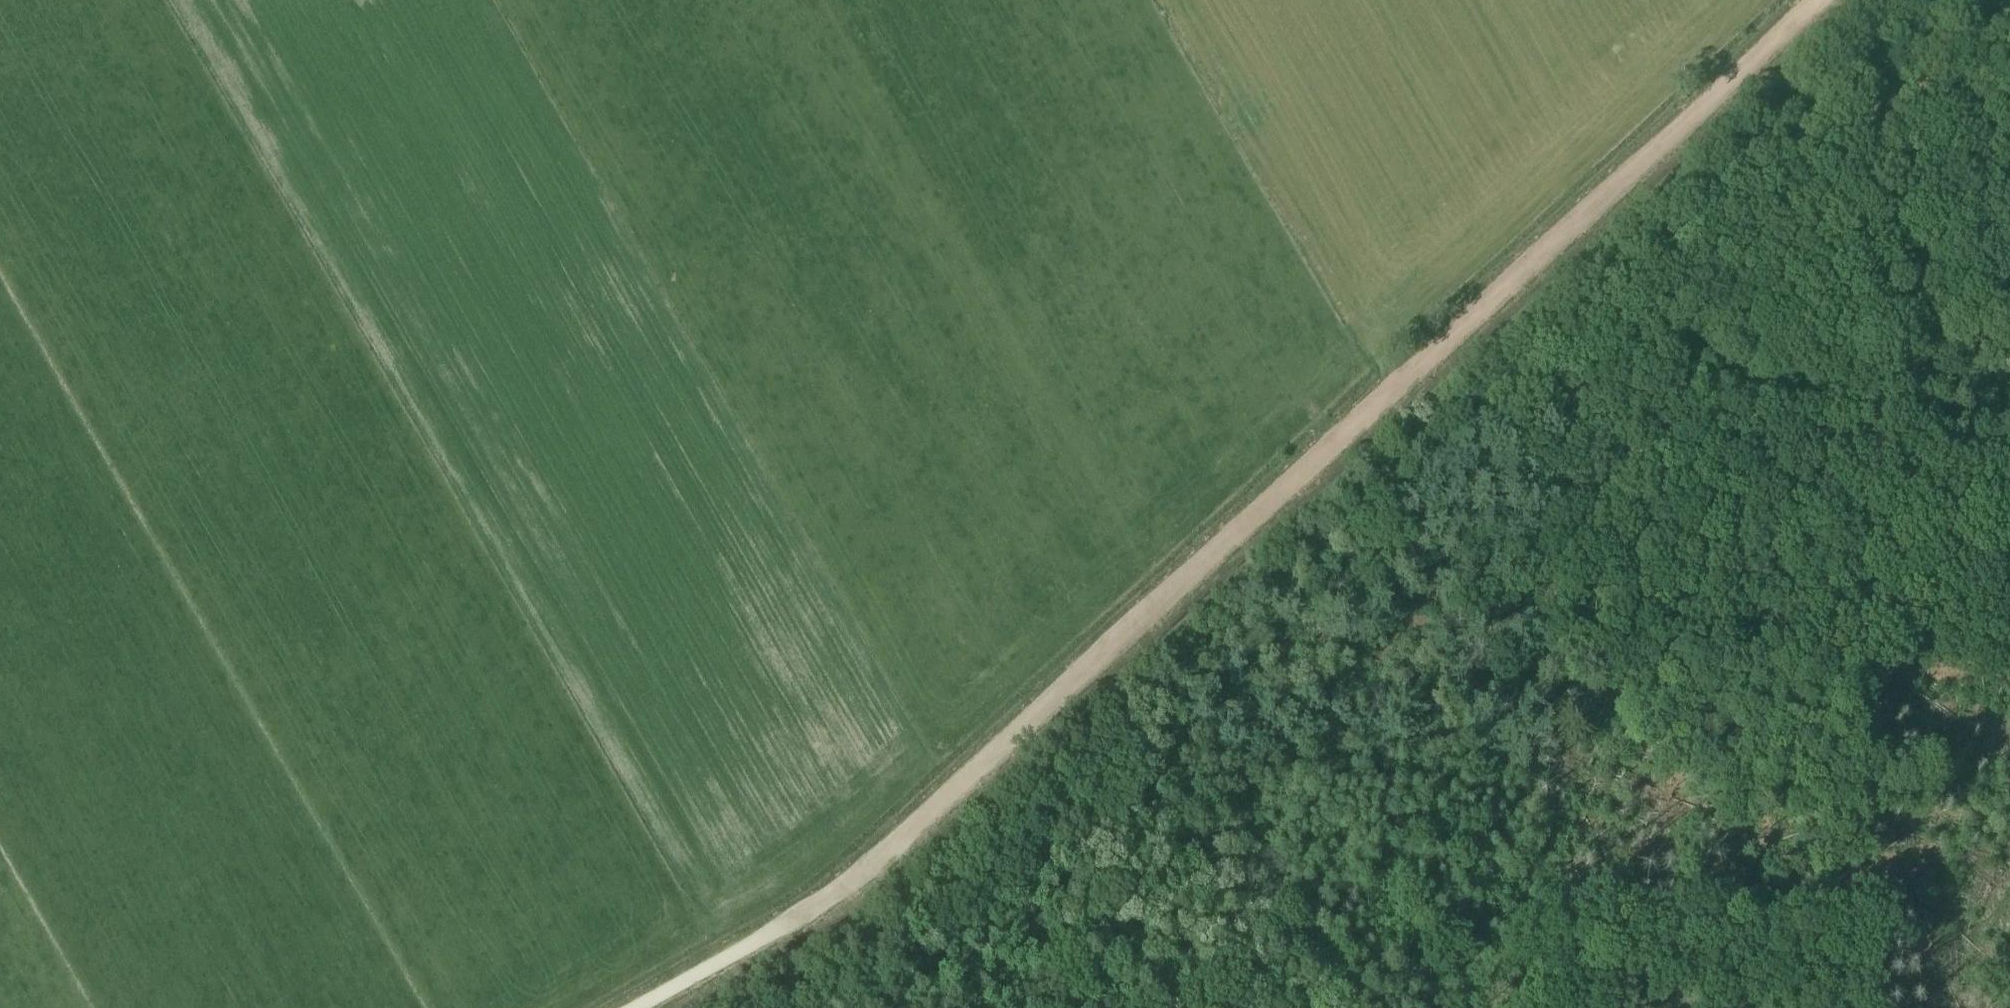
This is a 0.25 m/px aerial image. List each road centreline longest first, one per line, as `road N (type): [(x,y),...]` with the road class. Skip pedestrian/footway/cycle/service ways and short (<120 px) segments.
road 1 (track): [(1815,0),(855,871),(630,1007)]
road 2 (track): [(1559,657),(2009,685)]
road 3 (track): [(1523,1007),(1536,752),(1559,657)]

